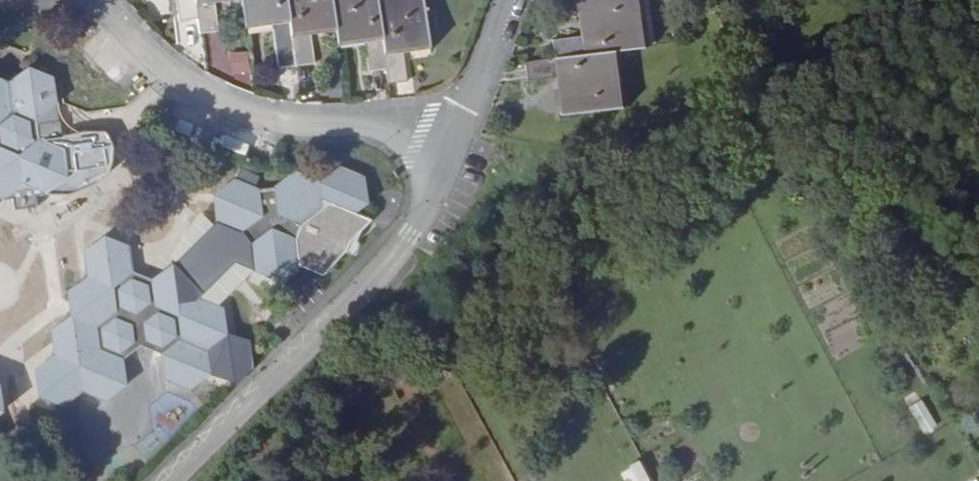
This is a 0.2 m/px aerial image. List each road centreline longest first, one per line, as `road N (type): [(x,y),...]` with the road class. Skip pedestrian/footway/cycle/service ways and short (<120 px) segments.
road 1 (residential): [(455,134),(409,236),(166,480)]
road 2 (residential): [(455,134),(269,121),(180,86),(89,0)]
road 3 (residential): [(510,0),(455,134)]

